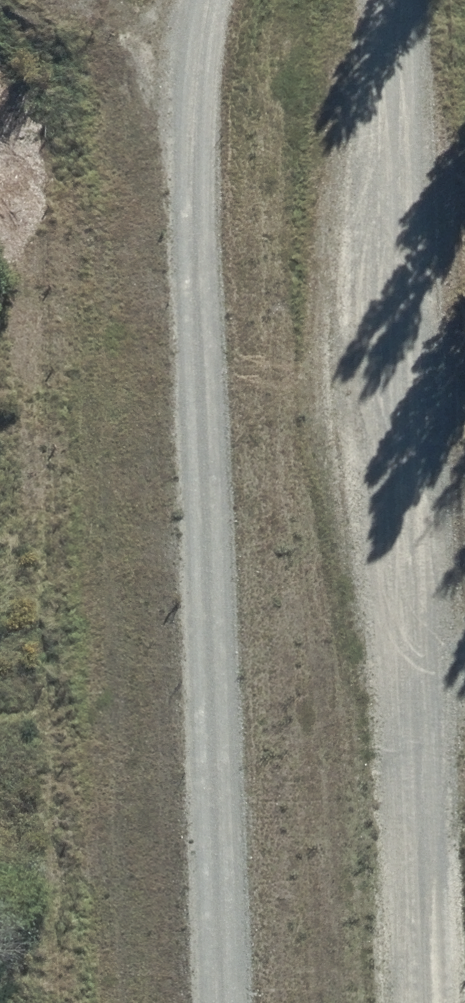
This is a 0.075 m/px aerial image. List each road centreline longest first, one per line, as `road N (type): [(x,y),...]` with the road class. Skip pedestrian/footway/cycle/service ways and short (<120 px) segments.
road 1 (unclassified): [(214,1002),(191,100),(211,0)]
road 2 (unclassified): [(393,0),(402,668)]
road 3 (unclassified): [(402,668),(414,1002)]

